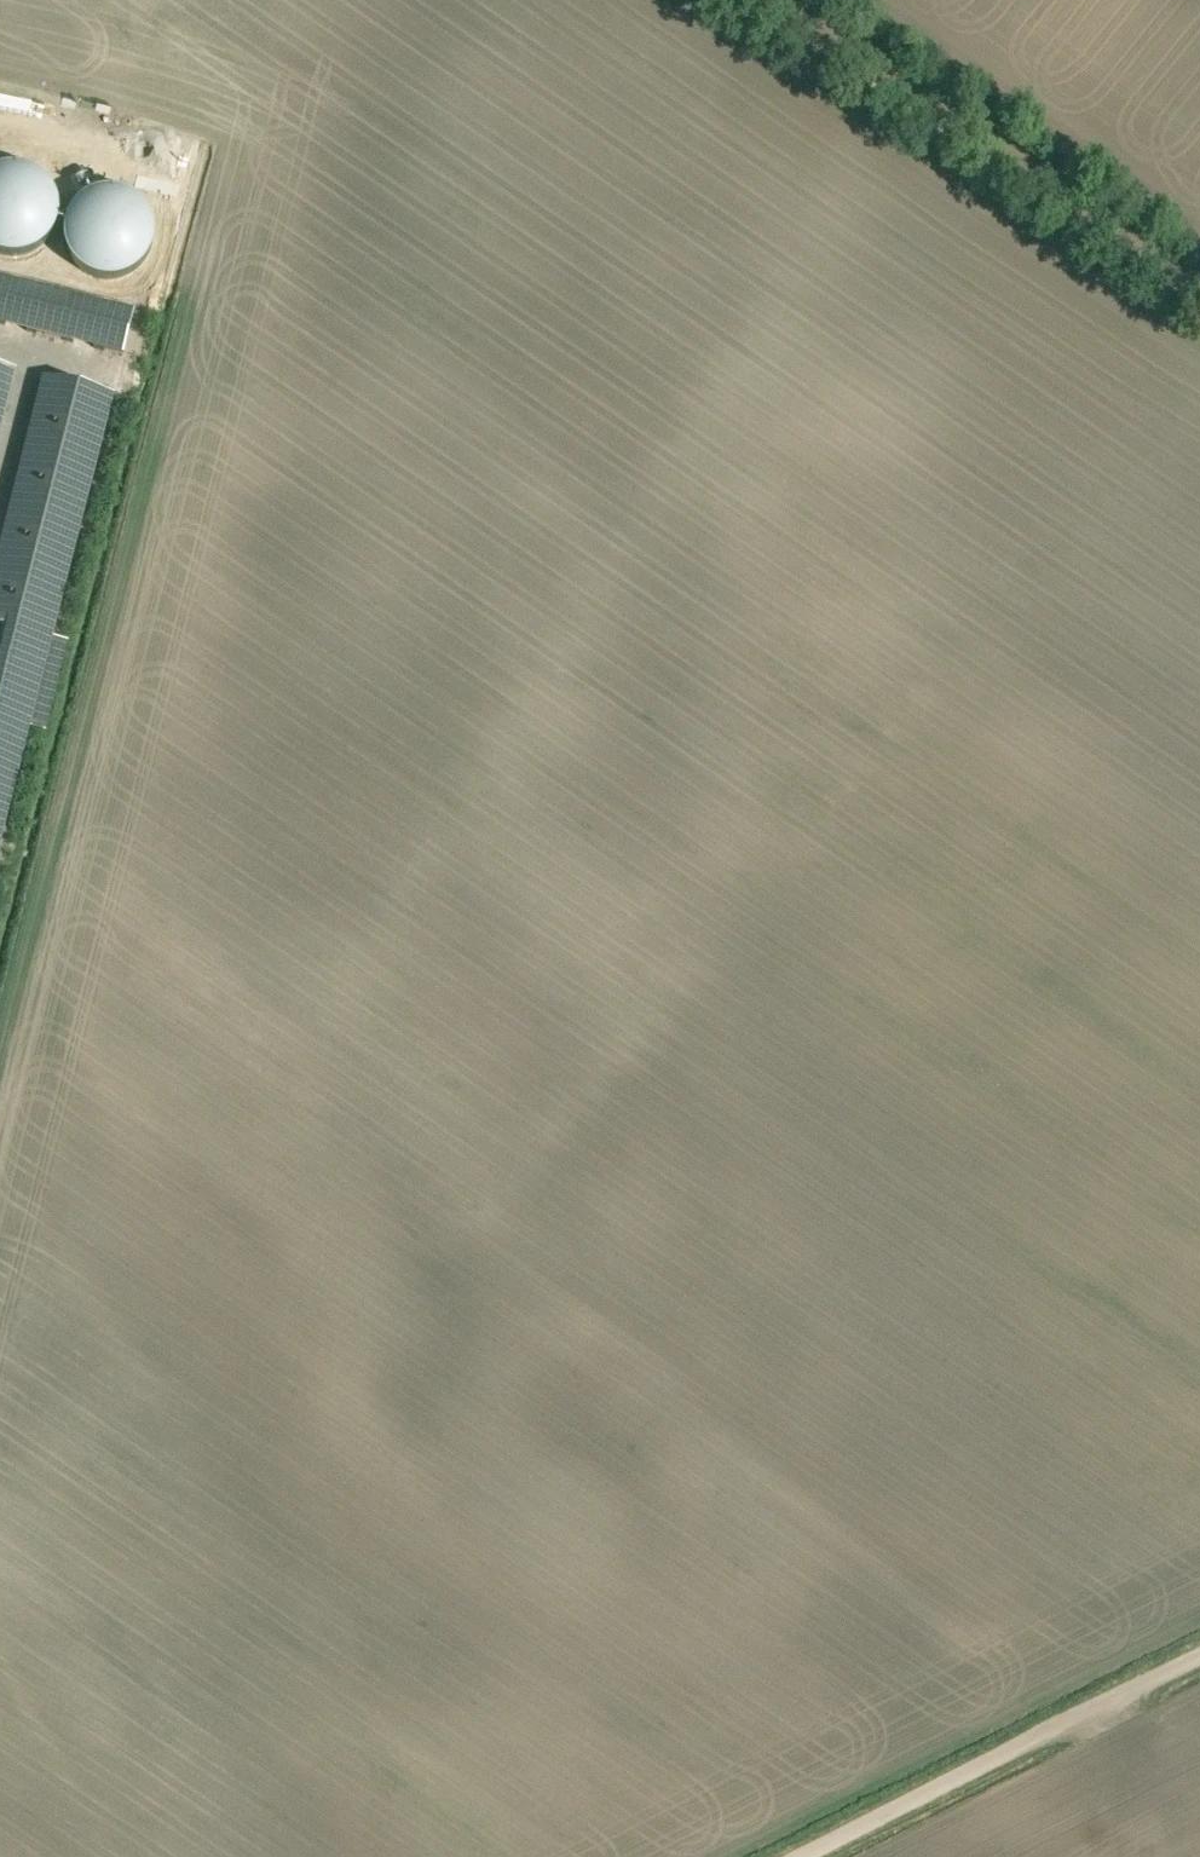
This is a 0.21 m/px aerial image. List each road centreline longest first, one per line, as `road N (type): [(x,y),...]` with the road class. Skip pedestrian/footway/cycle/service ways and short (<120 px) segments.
road 1 (track): [(1199,291),(772,0)]
road 2 (track): [(803,1856),(1199,1656)]

